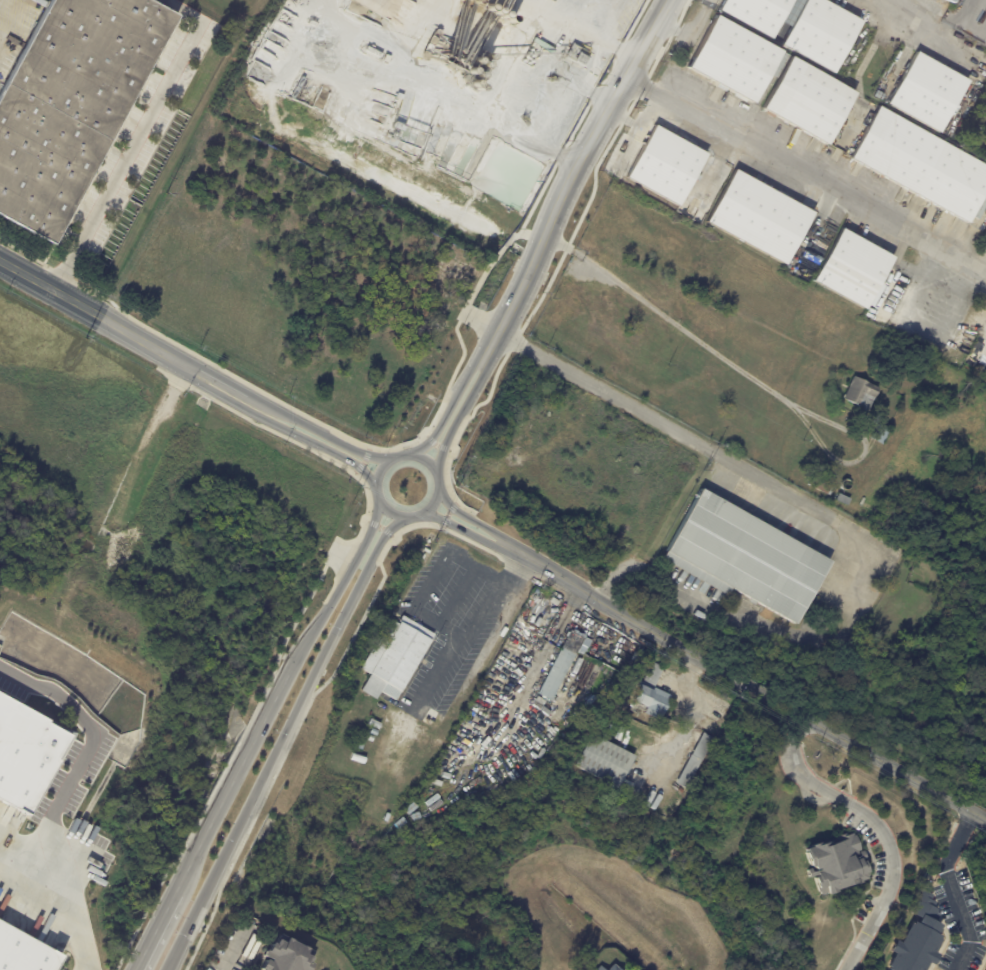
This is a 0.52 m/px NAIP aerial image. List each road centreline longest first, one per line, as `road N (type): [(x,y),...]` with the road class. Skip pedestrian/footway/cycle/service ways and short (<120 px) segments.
road 1 (tertiary): [(166,969),(382,536),(411,517)]
road 2 (tertiary): [(595,600),(985,818)]
road 3 (tertiary): [(329,605),(136,969)]
road 4 (tertiary): [(670,0),(490,346)]
road 5 (tertiary): [(0,258),(185,366)]
road 6 (tertiary): [(595,600),(580,580),(453,508),(438,486)]
road 7 (tertiary): [(419,514),(458,525),(595,600)]
road 8 (tertiary): [(431,505),(438,486),(426,461),(399,456),(381,469),(376,491),(389,511),(411,517),(431,505)]
road 9 (tertiary): [(185,366),(203,384),(323,445)]
road 10 (tertiary): [(376,491),(374,522),(329,605)]

